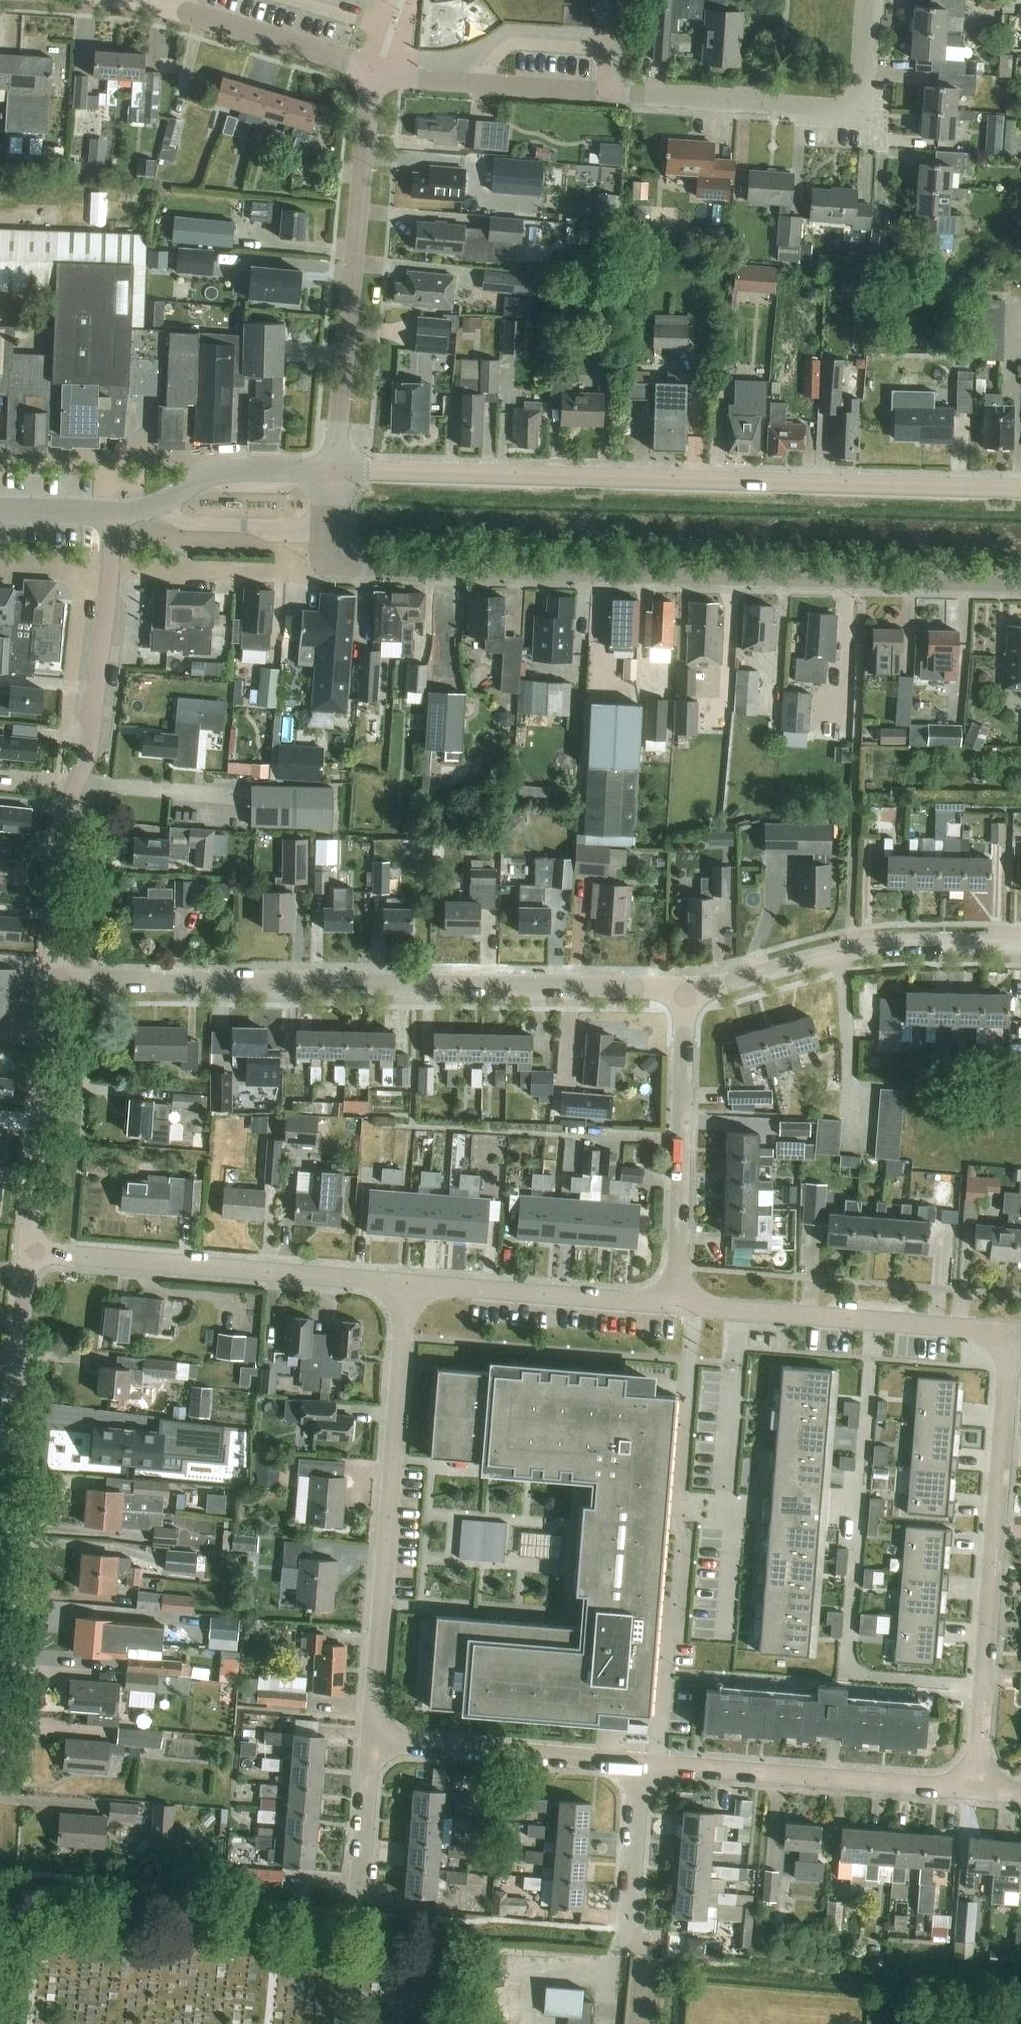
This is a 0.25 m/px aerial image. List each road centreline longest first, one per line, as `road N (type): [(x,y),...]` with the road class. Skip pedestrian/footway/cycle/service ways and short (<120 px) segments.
road 1 (residential): [(1020,586),(357,573),(336,565),(333,473)]
road 2 (tertiary): [(1020,488),(333,473)]
road 3 (residential): [(683,988),(51,978)]
road 4 (residential): [(367,71),(863,118),(869,0)]
road 5 (residential): [(51,978),(65,805),(85,756),(112,516)]
road 6 (residential): [(372,1739),(407,1283)]
road 7 (residential): [(974,1789),(1006,1334)]
road 8 (residential): [(333,473),(367,71)]
road 9 (residential): [(407,1283),(28,1252)]
road 10 (residential): [(1006,1334),(668,1305)]
road 11 (residential): [(974,1789),(643,1761)]
road 12 (residential): [(668,1305),(683,988)]
road 13 (residential): [(28,1252),(51,978)]
road 14 (residential): [(643,1761),(372,1739)]
road 15 (residential): [(668,1305),(407,1283)]
road 16 (residential): [(367,71),(147,0)]
road 17 (tertiary): [(112,516),(158,505),(221,475),(333,473)]
road 18 (residential): [(12,1443),(28,1252)]
road 19 (residential): [(856,951),(683,988)]
road 20 (residential): [(629,1931),(643,1761)]
road 21 (residential): [(856,951),(1020,949)]
road 22 (residential): [(360,1896),(372,1739)]
road 23 (residential): [(0,1596),(12,1443)]

